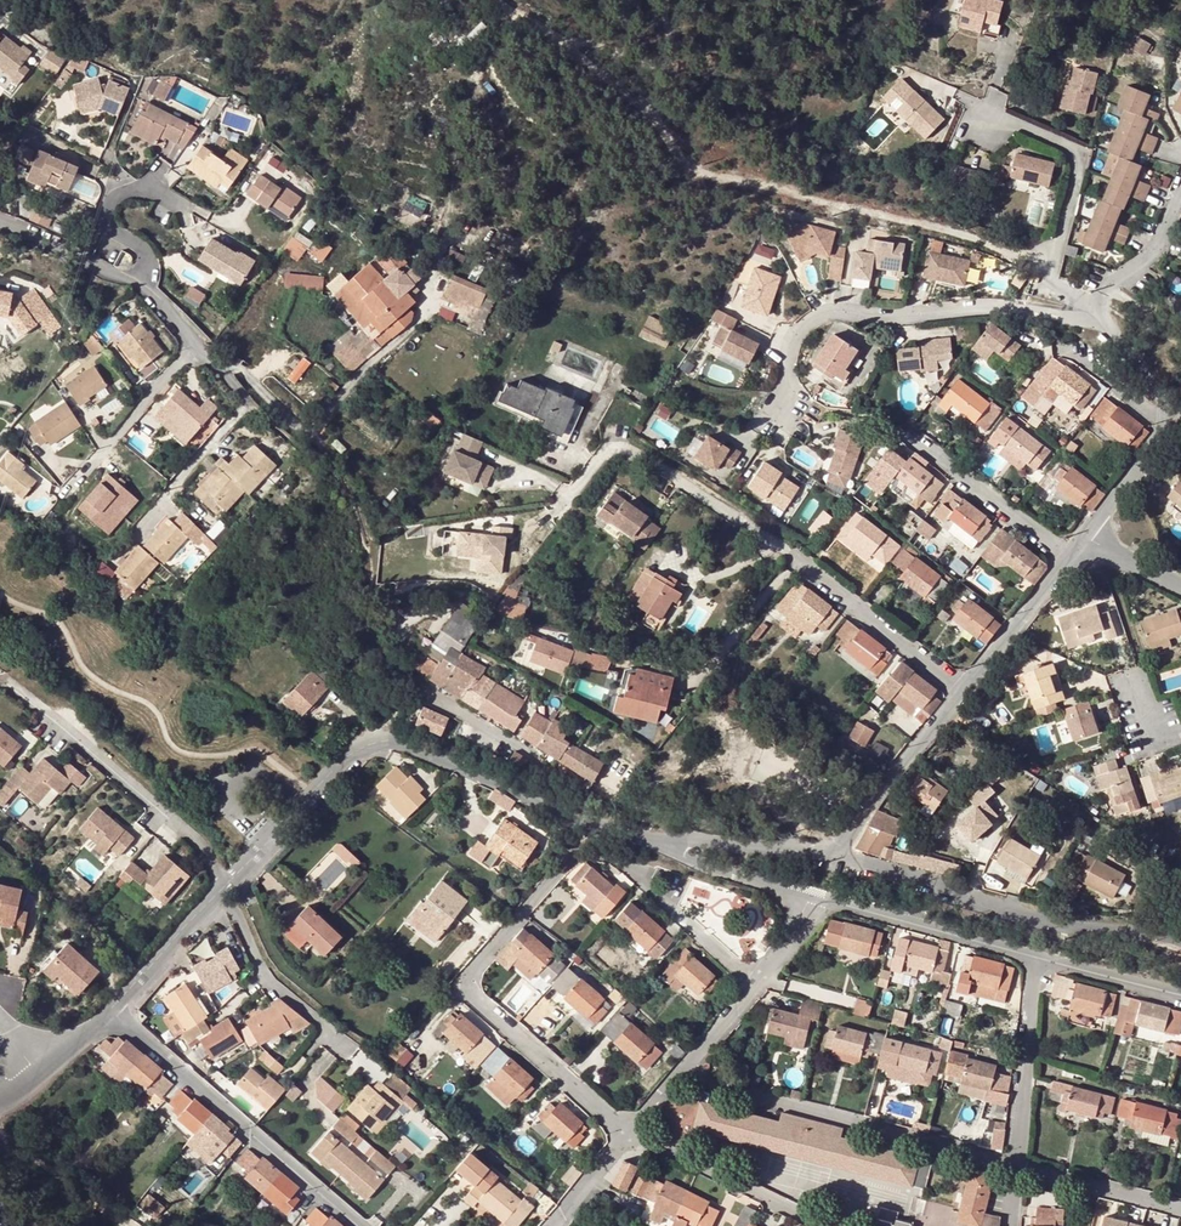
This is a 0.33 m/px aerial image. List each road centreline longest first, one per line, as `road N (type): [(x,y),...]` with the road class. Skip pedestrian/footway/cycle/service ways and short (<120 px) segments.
road 1 (residential): [(756,987),(621,863),(587,853),(569,860),(472,973),(470,990),(631,1133)]
road 2 (residential): [(584,824),(415,747),(378,743),(351,755),(226,891)]
road 3 (residential): [(1095,319),(1007,305),(829,314),(797,336),(785,396),(756,432)]
road 4 (residential): [(1180,936),(1063,924),(840,854)]
road 5 (residential): [(1019,1168),(683,1071)]
road 6 (residential): [(110,1010),(365,1225)]
road 7 (residential): [(1099,303),(1054,277),(1076,153),(956,91)]
road 8 (track): [(754,186),(1056,261)]
road 9 (residential): [(0,683),(194,838),(226,891)]
road 10 (track): [(426,689),(372,637),(371,550),(360,502),(314,439)]
road 11 (residential): [(568,493),(613,442),(793,559)]
road 12 (residential): [(811,894),(1039,957)]
road 13 (unclassified): [(584,824),(588,809),(557,787),(537,757),(426,689)]
road 14 (residential): [(964,692),(793,559)]
road 15 (residential): [(1019,1168),(1039,957)]
road 16 (residential): [(197,344),(62,498)]
road 17 (residential): [(840,854),(964,692)]
road 18 (residential): [(226,891),(264,973),(344,1044)]
road 19 (residential): [(1067,557),(912,436)]
road 20 (residential): [(191,212),(141,192),(109,210),(111,231),(137,245),(147,263),(140,287)]
road 21 (residential): [(197,344),(243,407),(174,486)]
road 22 (residential): [(840,854),(669,837)]
road 23 (residential): [(964,692),(1067,557)]
road 24 (residential): [(1180,1211),(1019,1168)]
road 25 (residential): [(226,891),(110,1010)]
road 26 (residential): [(669,837),(687,856),(811,894)]
road 27 (residential): [(140,287),(0,224)]
road 28 (residential): [(1039,957),(1180,994)]
road 29 (residential): [(1099,303),(1114,280),(1156,249),(1180,189)]
road 30 (residential): [(1084,536),(1163,423)]
road 31 (unclassified): [(1163,423),(1080,358),(1052,350)]
road 32 (residential): [(1163,423),(1162,400),(1143,362),(1095,319)]
road 33 (residential): [(552,1225),(631,1133)]

